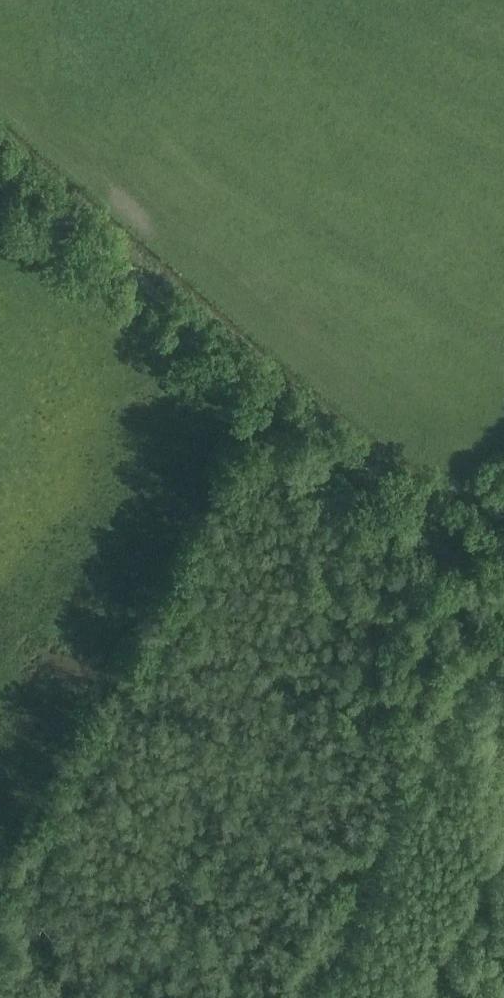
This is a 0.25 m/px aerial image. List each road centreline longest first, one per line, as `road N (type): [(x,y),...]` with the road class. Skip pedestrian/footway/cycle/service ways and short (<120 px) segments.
road 1 (track): [(503,543),(228,342),(0,149)]

